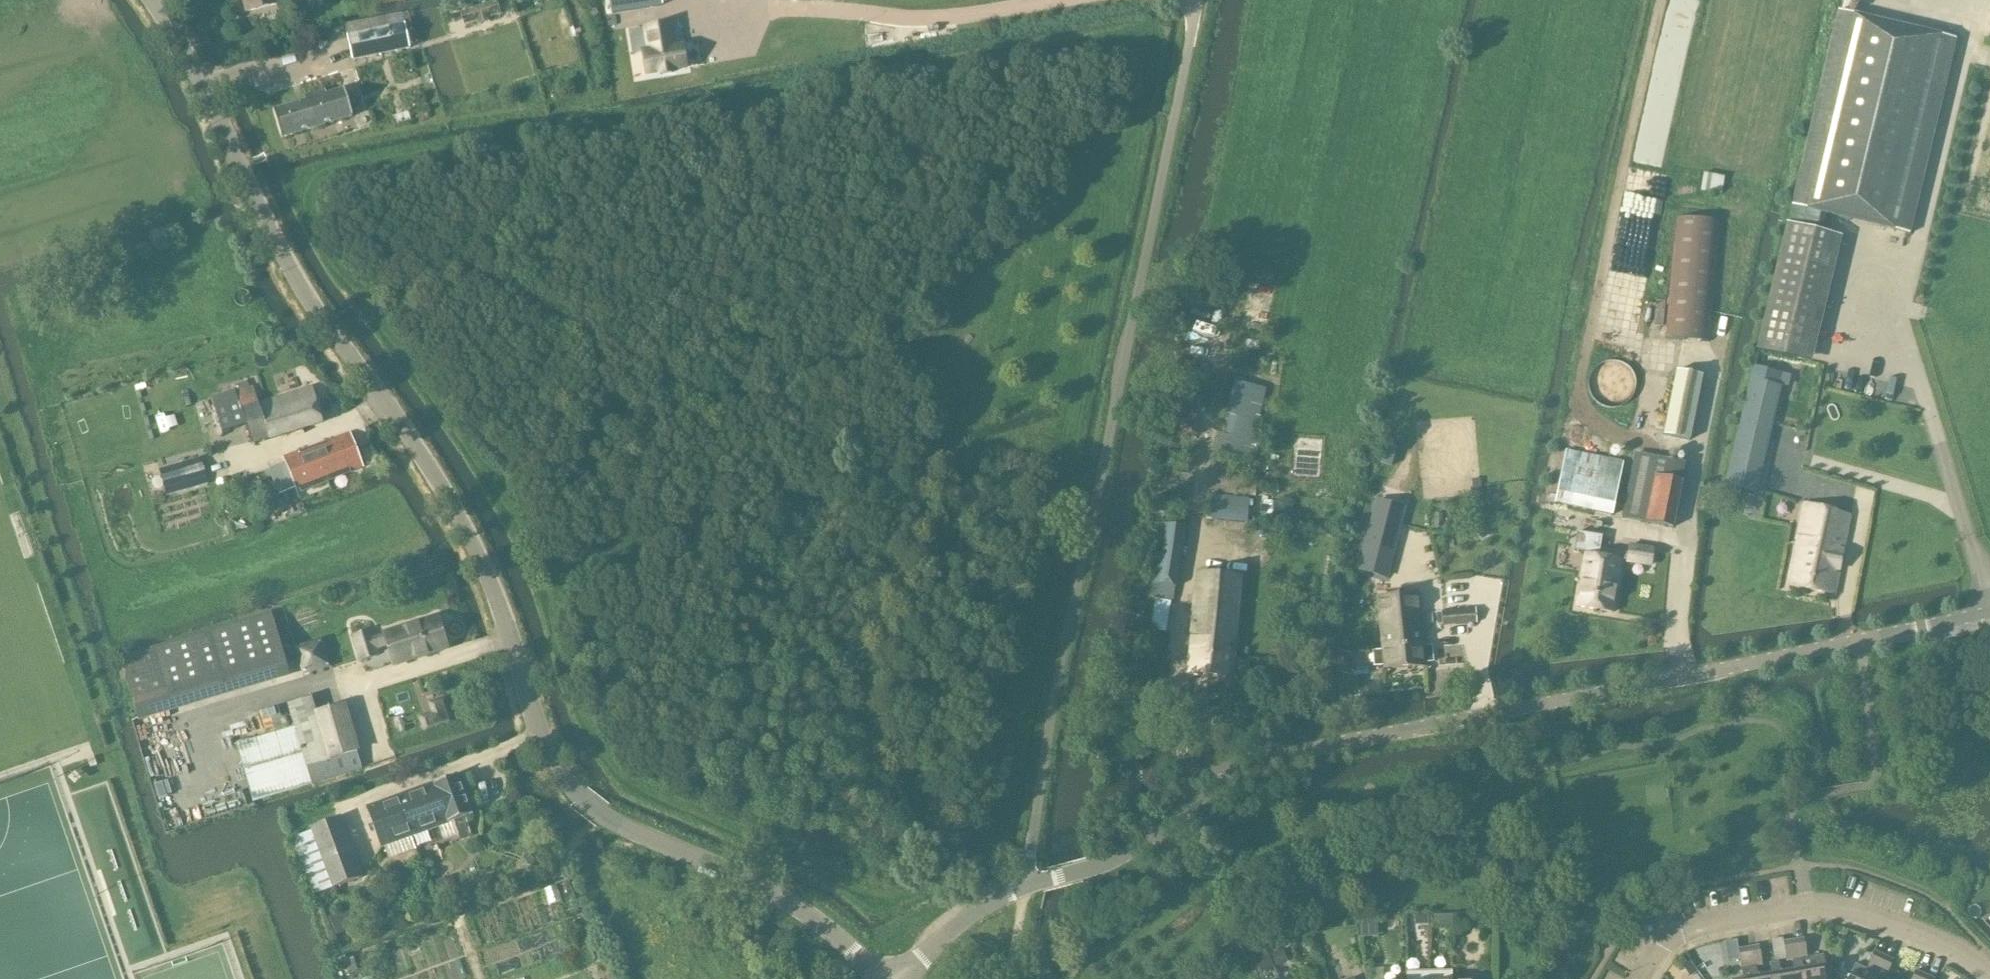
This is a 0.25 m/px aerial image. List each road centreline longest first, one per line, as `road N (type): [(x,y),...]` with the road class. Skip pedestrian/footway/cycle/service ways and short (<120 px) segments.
road 1 (unclassified): [(878,978),(780,897),(582,799),(559,772),(478,545),(278,243),(207,93),(151,0)]
road 2 (unclassified): [(895,978),(982,905),(1138,849),(1220,779),(1253,766),(1989,613)]
road 3 (track): [(1681,679),(1674,622),(1712,367),(1593,329),(1668,0)]
road 4 (residential): [(1638,978),(1659,948),(1683,930),(1804,905),(1854,910),(1942,939),(1989,972)]
road 5 (track): [(861,0),(951,12),(1031,0)]

